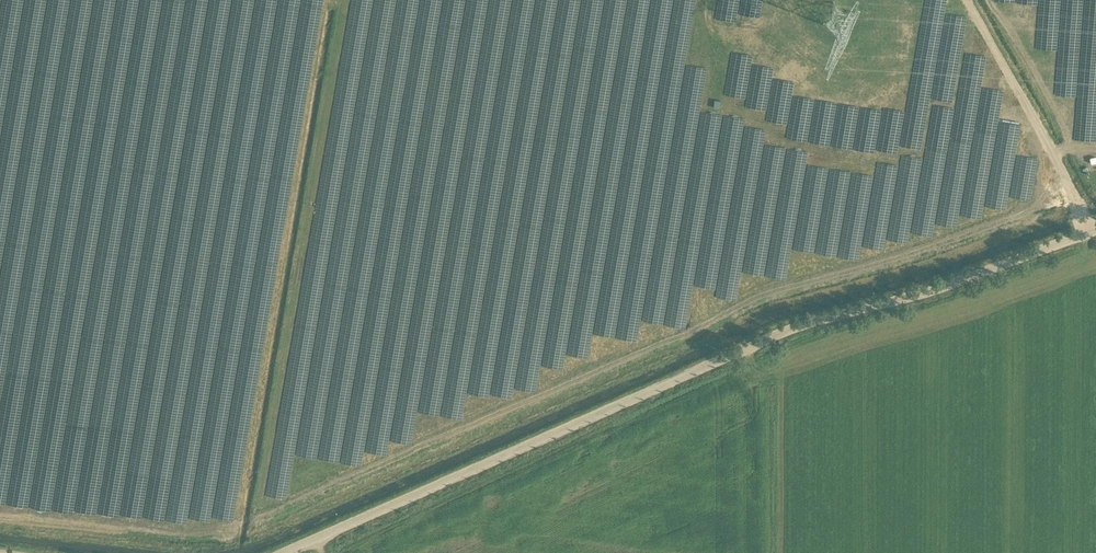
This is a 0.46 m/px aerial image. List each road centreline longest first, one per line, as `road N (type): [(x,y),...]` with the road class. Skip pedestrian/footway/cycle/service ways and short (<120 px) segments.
road 1 (unclassified): [(1095,242),(773,344),(287,552)]

